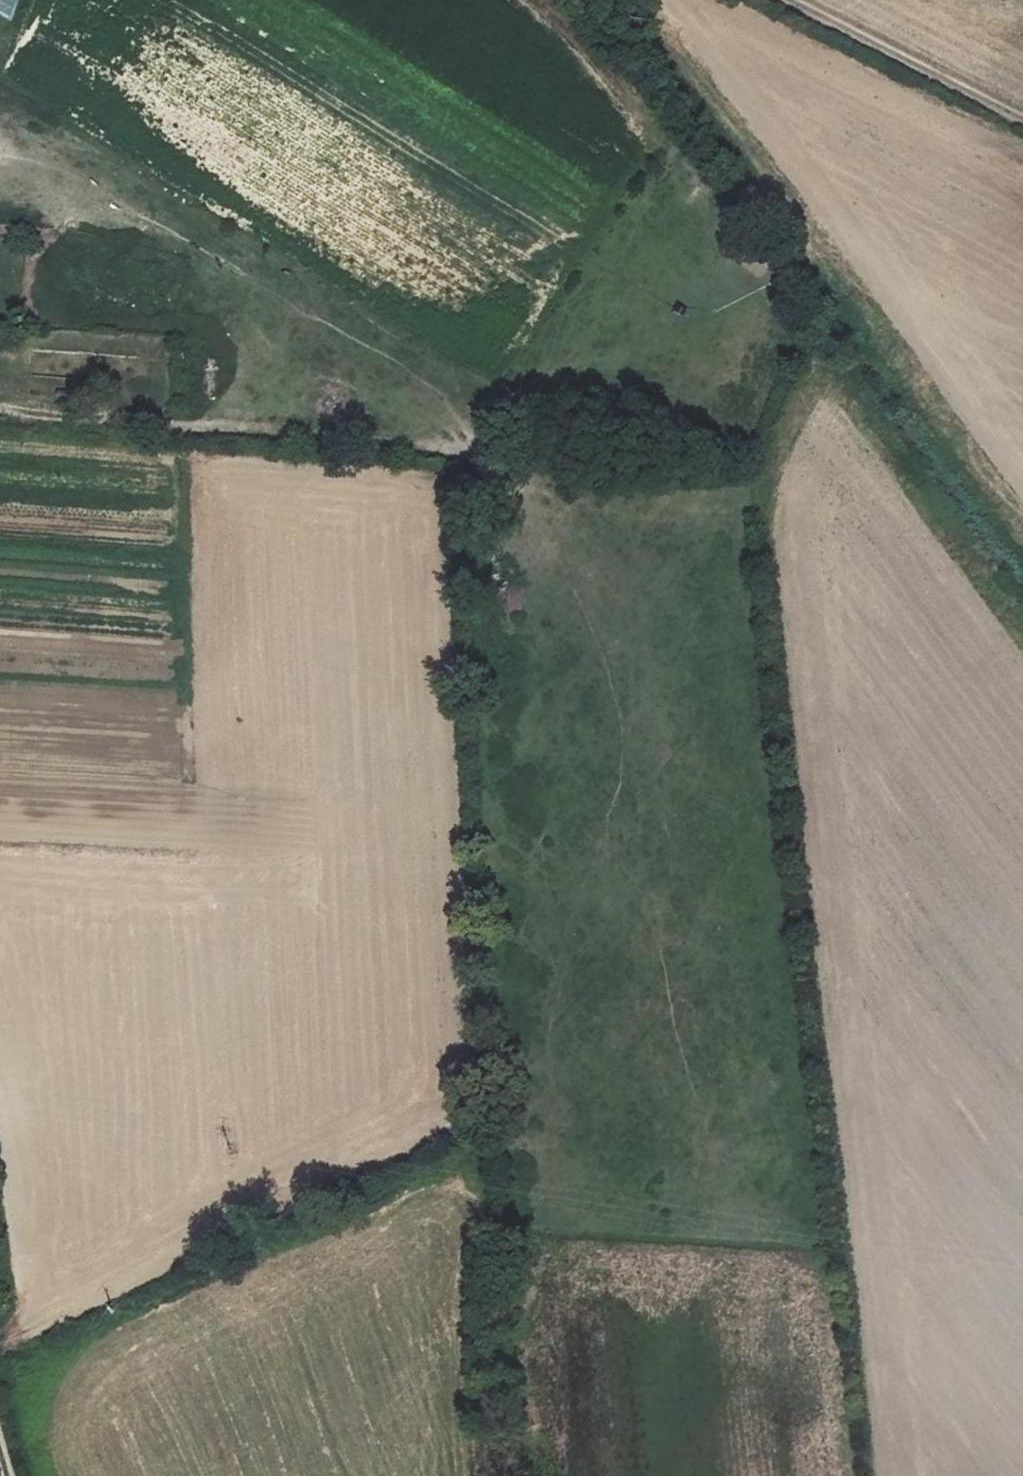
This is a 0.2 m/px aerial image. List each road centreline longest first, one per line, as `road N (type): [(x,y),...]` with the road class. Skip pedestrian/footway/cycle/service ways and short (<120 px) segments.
road 1 (track): [(0,418),(513,455)]
road 2 (track): [(786,0),(1022,121)]

